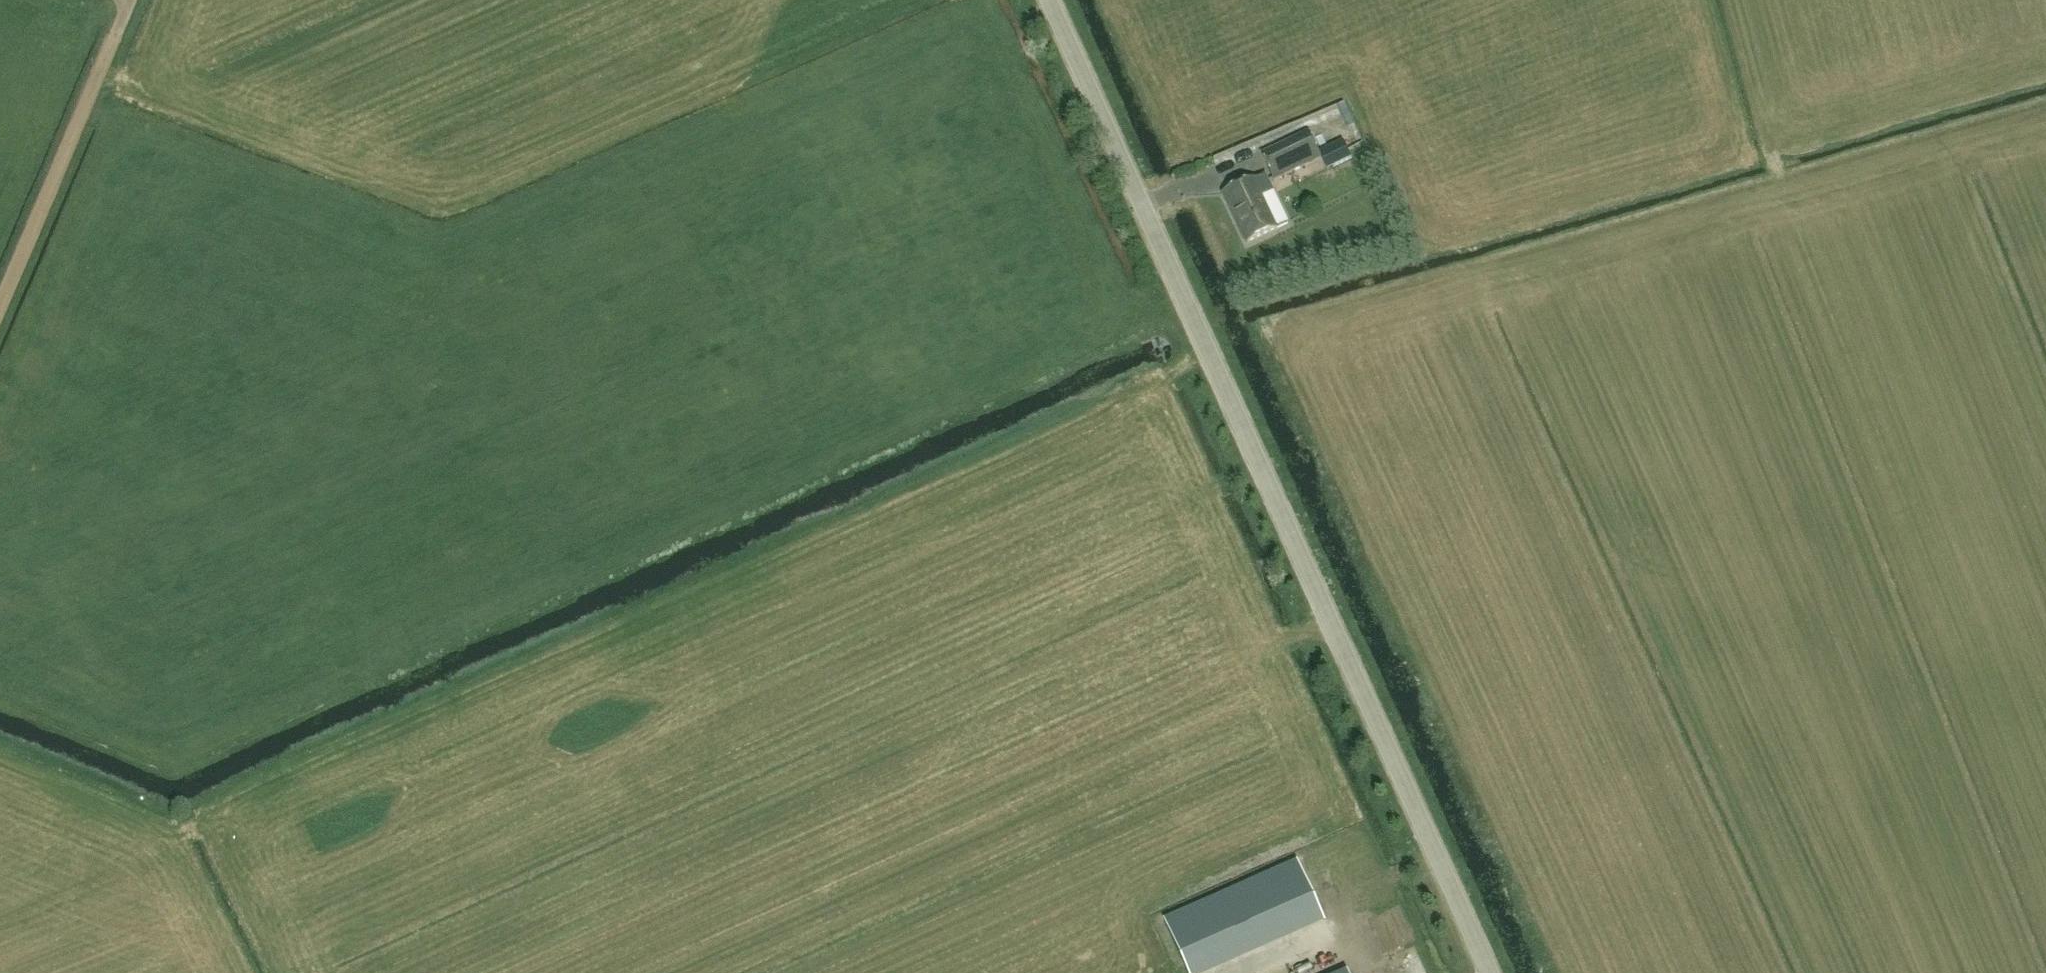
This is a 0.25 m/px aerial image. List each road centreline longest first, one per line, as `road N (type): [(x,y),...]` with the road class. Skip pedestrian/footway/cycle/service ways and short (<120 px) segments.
road 1 (unclassified): [(1489,972),(1050,0)]
road 2 (track): [(0,300),(114,34)]

